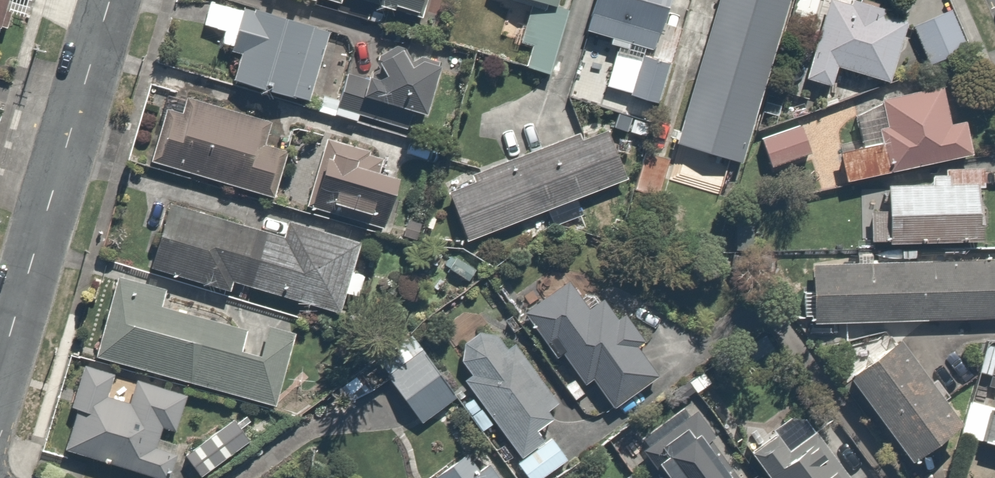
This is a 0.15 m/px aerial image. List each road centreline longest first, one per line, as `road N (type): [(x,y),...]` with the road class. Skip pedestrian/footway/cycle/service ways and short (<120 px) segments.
road 1 (residential): [(0,371),(110,0)]

